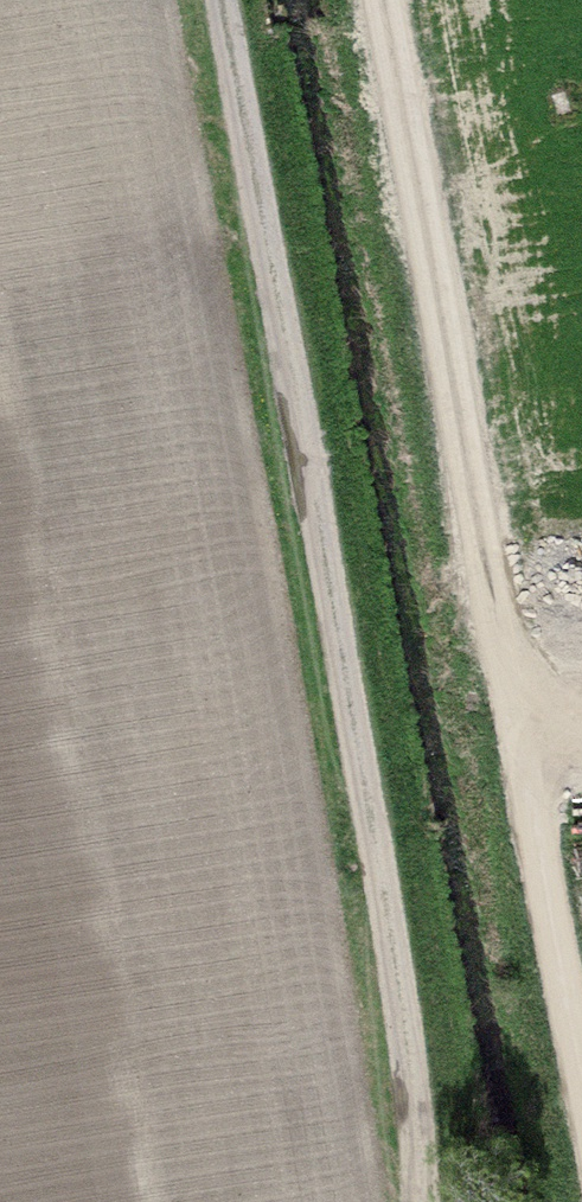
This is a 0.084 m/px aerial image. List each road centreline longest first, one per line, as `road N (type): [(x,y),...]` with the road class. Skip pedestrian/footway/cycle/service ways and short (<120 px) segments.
road 1 (track): [(421,1201),(409,1042),(223,0)]
road 2 (track): [(382,0),(581,1024)]

